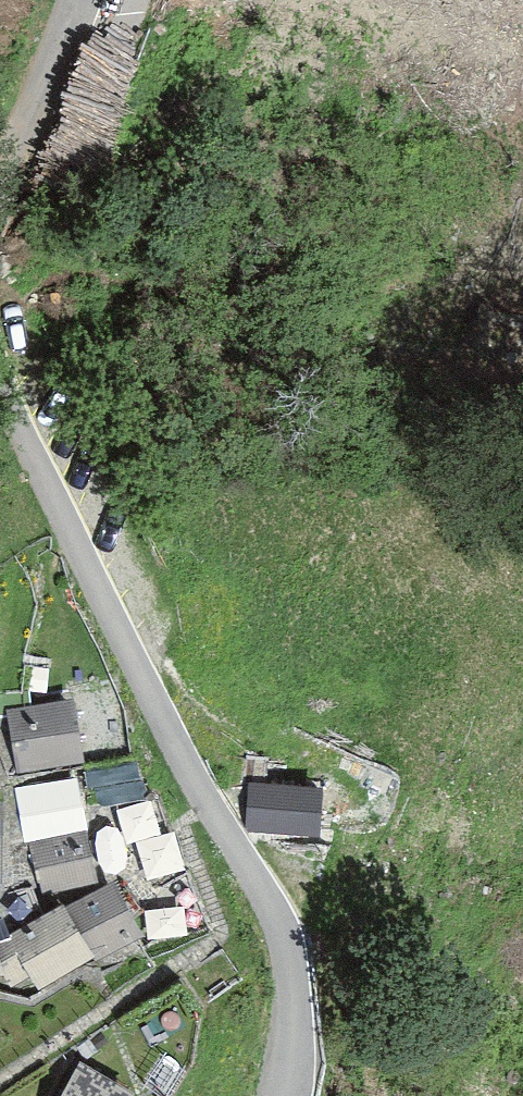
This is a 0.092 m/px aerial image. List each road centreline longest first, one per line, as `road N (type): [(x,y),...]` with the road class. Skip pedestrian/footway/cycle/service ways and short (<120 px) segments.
road 1 (unclassified): [(286,1095),(293,1015),(283,931),(216,821),(0,387)]
road 2 (unclassified): [(0,175),(80,0)]

